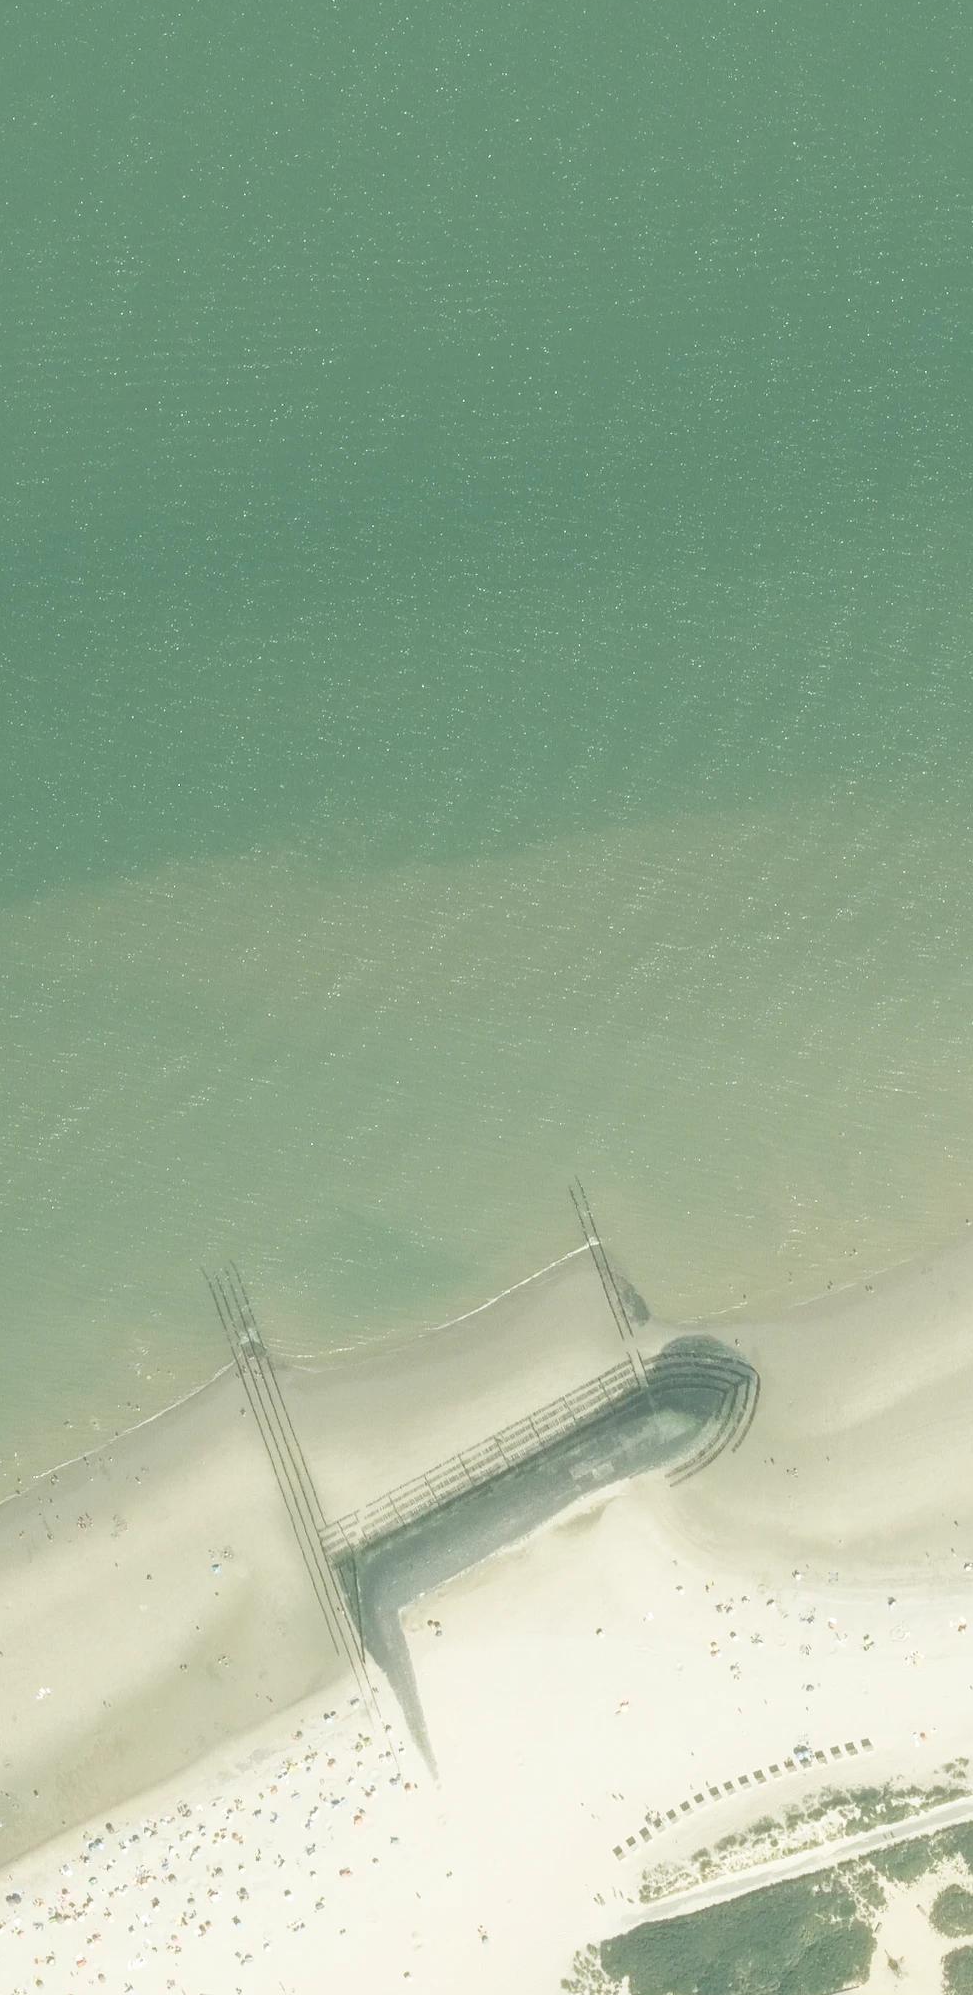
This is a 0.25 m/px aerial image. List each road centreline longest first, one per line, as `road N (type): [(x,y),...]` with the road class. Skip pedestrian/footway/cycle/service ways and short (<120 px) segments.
road 1 (track): [(640,1918),(972,1810)]

